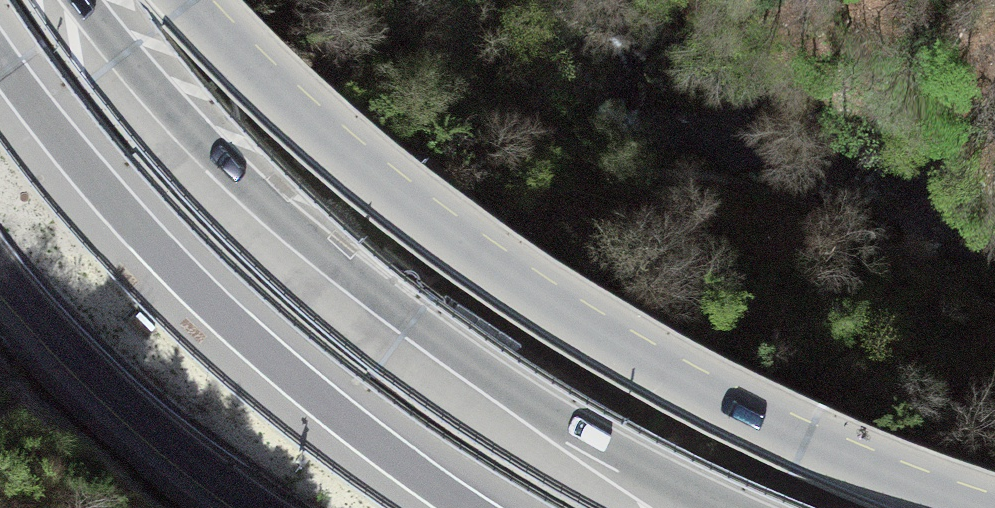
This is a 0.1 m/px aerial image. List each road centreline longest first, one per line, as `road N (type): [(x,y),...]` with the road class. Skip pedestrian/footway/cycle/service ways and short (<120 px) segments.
road 1 (primary): [(943,507),(726,417),(555,319),(392,204),(182,0)]
road 2 (motorway): [(691,507),(557,435),(341,272),(186,127),(80,0)]
road 3 (motorway): [(0,62),(81,168),(245,335),(467,507)]
road 4 (primary): [(0,272),(115,395),(257,507)]

